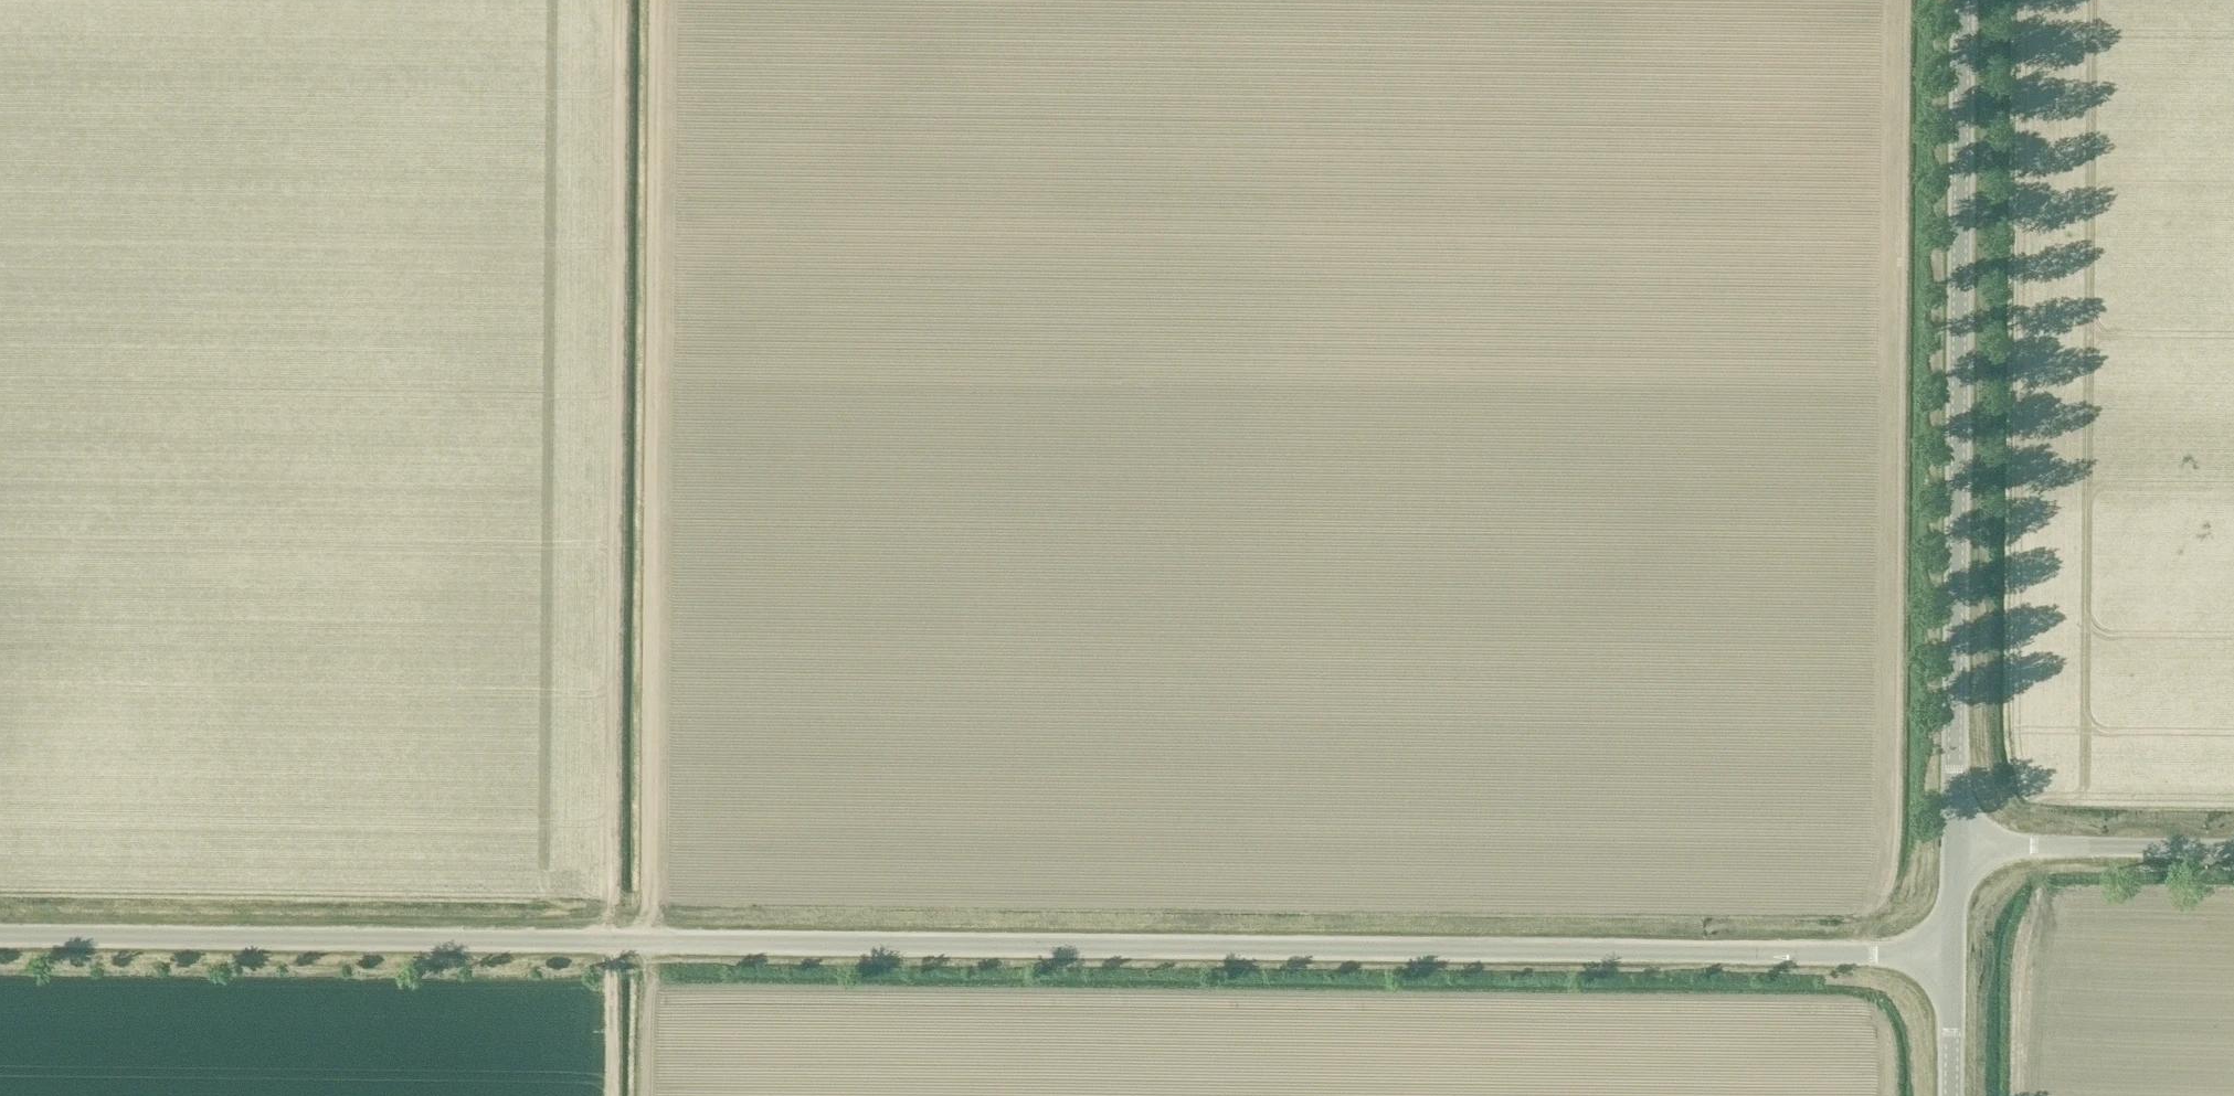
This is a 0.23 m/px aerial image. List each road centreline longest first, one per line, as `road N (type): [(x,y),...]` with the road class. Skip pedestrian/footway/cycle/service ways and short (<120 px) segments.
road 1 (unclassified): [(1953,956),(0,934)]
road 2 (unclassified): [(1962,0),(1954,847)]
road 3 (unclassified): [(2233,848),(1954,847)]
road 4 (unclassified): [(1953,956),(1951,1095)]

